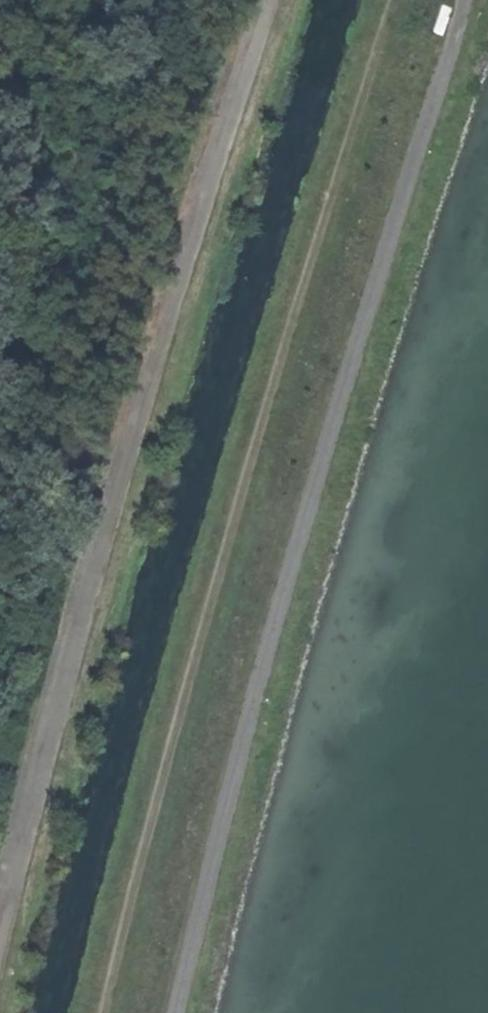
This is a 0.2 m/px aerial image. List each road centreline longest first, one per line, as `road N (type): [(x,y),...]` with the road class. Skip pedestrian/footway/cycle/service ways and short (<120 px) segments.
road 1 (track): [(402,0),(321,213),(148,836),(109,1012)]
road 2 (track): [(465,0),(330,433),(230,786),(177,1012)]

